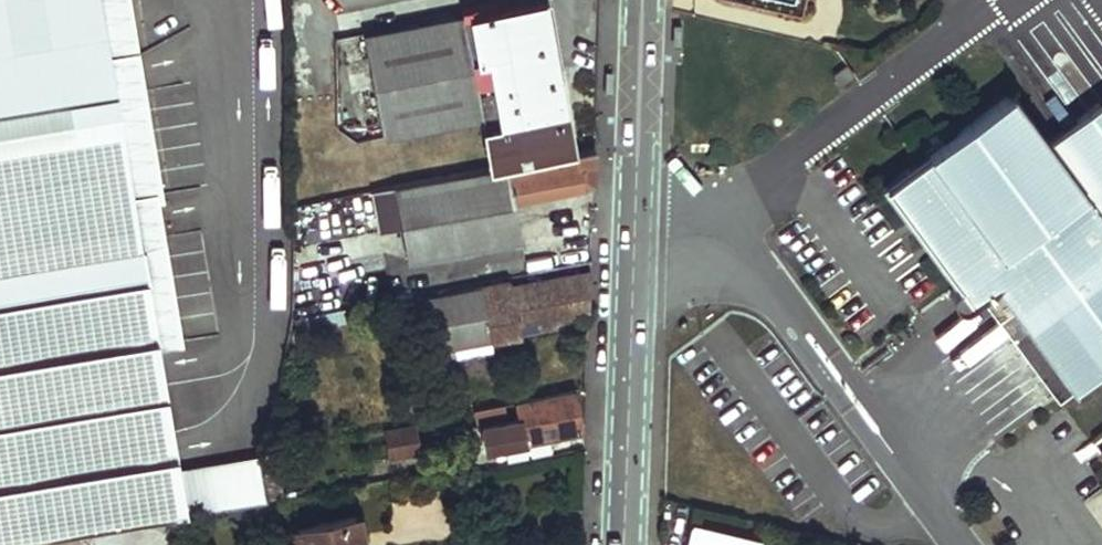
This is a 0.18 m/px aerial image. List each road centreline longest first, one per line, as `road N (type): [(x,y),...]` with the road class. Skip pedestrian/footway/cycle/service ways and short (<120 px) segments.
road 1 (residential): [(634,233),(722,234),(821,350),(964,544)]
road 2 (tertiary): [(622,544),(634,233)]
road 3 (tertiary): [(634,233),(642,0)]

